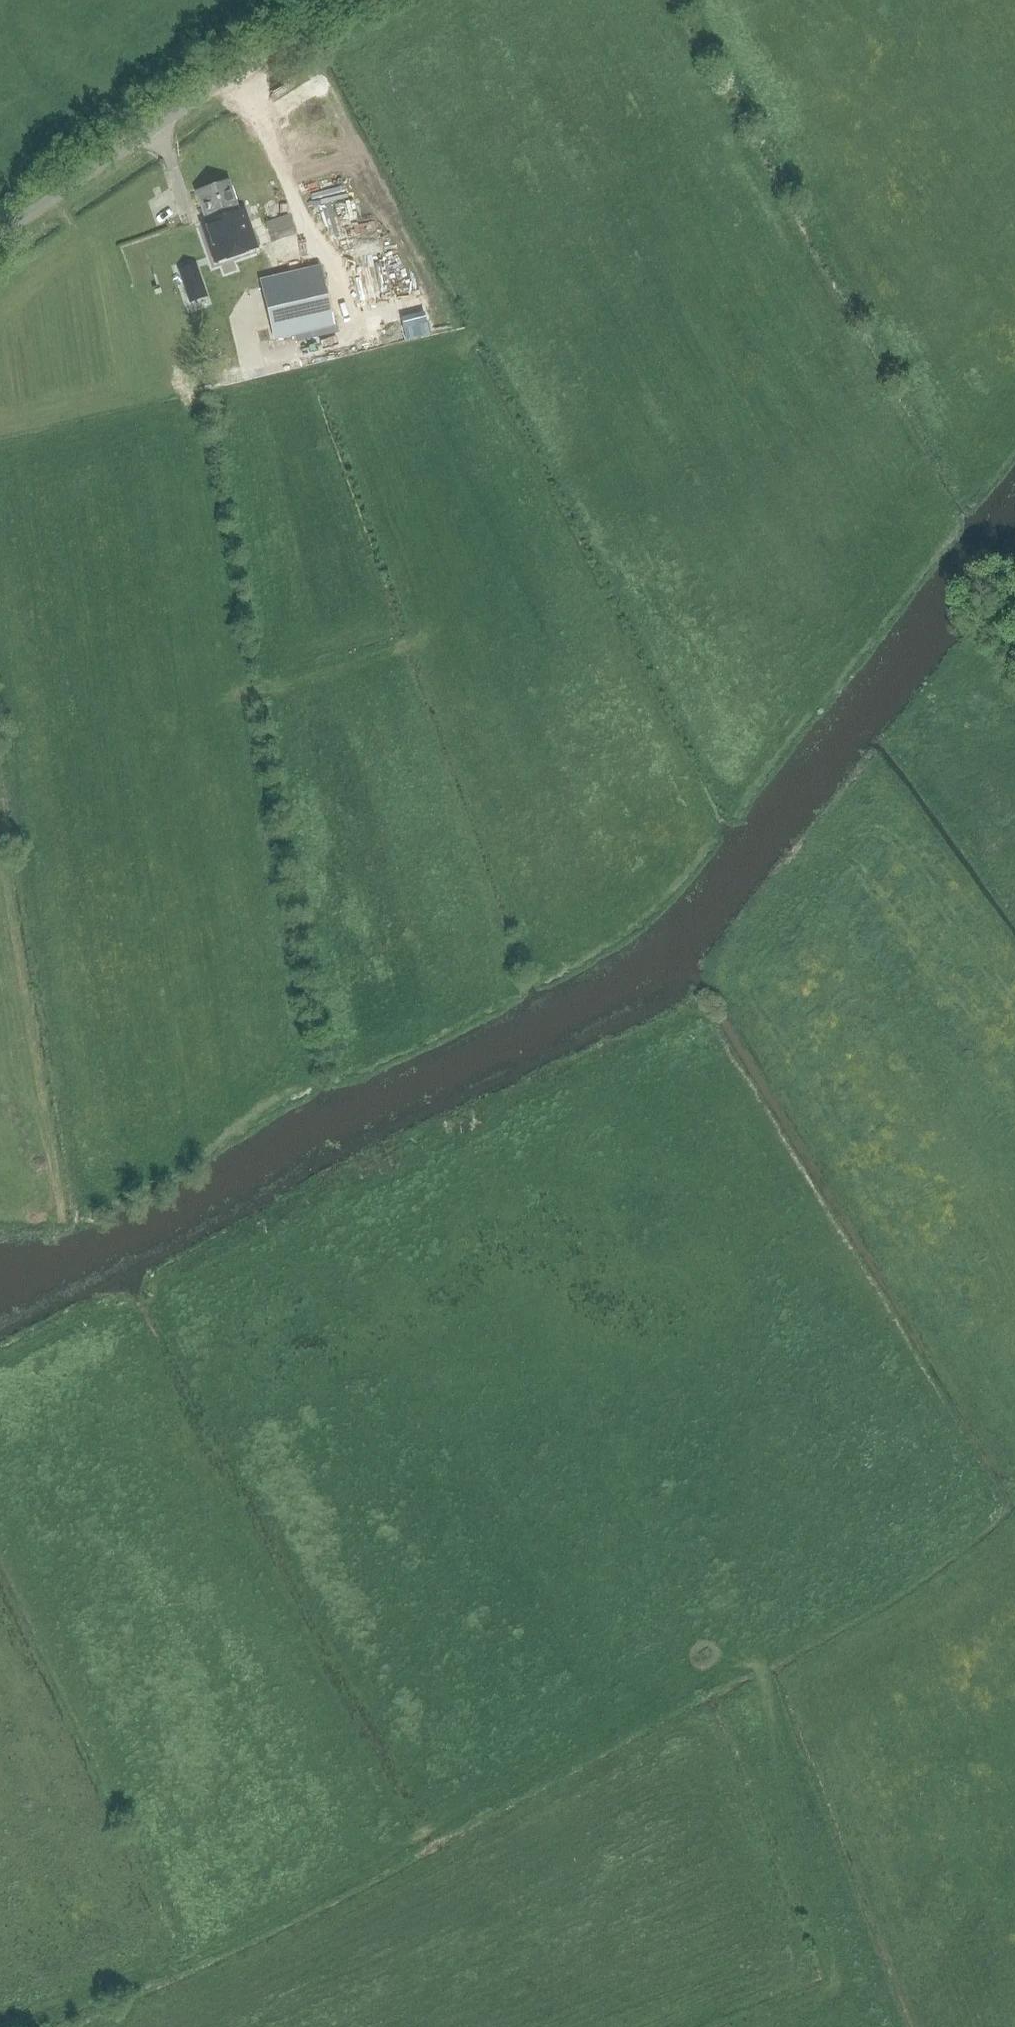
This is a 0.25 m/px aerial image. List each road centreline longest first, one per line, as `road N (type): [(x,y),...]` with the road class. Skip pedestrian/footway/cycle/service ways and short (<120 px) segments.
road 1 (unclassified): [(0,233),(338,0)]

